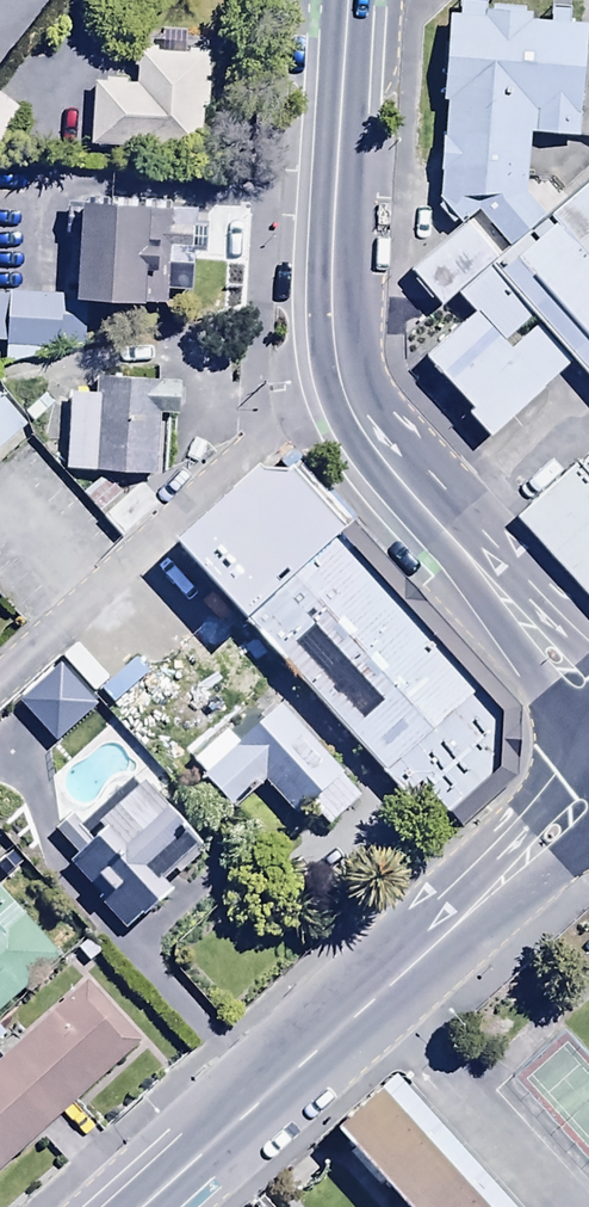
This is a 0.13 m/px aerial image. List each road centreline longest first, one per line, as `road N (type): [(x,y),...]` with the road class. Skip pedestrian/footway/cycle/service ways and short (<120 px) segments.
road 1 (secondary): [(346,0),(319,346),(325,398),(349,447),(588,697)]
road 2 (secondary): [(585,809),(139,1206)]

